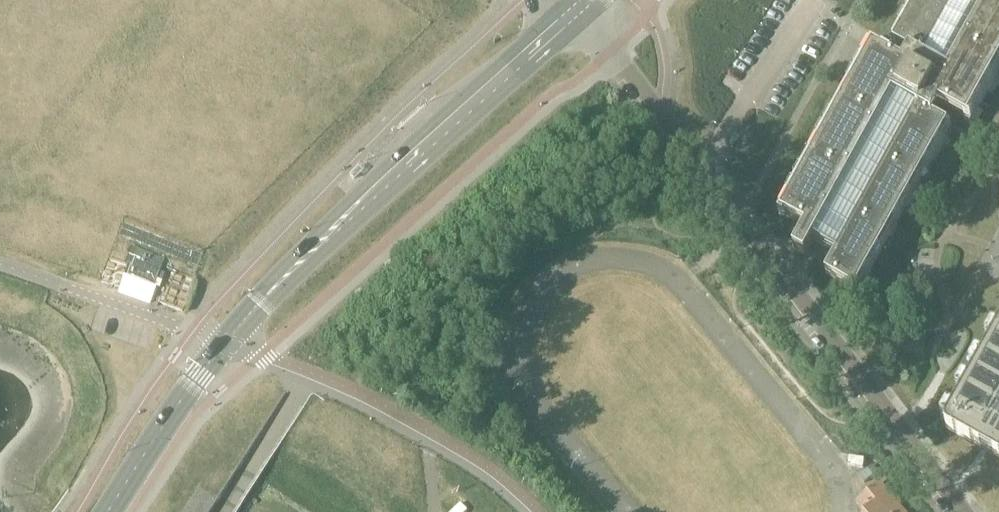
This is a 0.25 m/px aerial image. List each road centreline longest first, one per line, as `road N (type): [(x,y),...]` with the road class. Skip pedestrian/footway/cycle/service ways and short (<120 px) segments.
road 1 (residential): [(961,511),(662,108),(572,16)]
road 2 (tertiary): [(228,343),(257,304),(572,16)]
road 3 (tertiary): [(108,511),(228,343)]
road 4 (residential): [(228,343),(58,283)]

